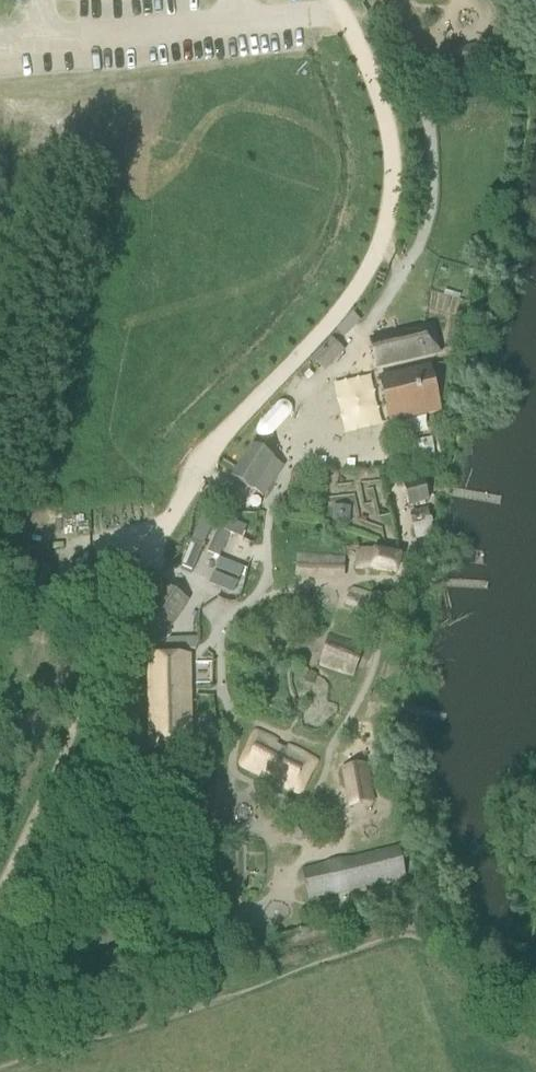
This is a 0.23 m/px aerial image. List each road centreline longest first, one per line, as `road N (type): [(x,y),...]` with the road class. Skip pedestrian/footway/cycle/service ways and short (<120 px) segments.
road 1 (track): [(267,510),(263,587),(223,623),(221,690),(235,775),(296,806),(317,789),(352,714),(405,566),(388,466)]
road 2 (track): [(364,329),(422,236),(431,159),(412,64),(390,17),(377,11),(342,19)]
road 3 (track): [(289,469),(267,510),(191,478)]

